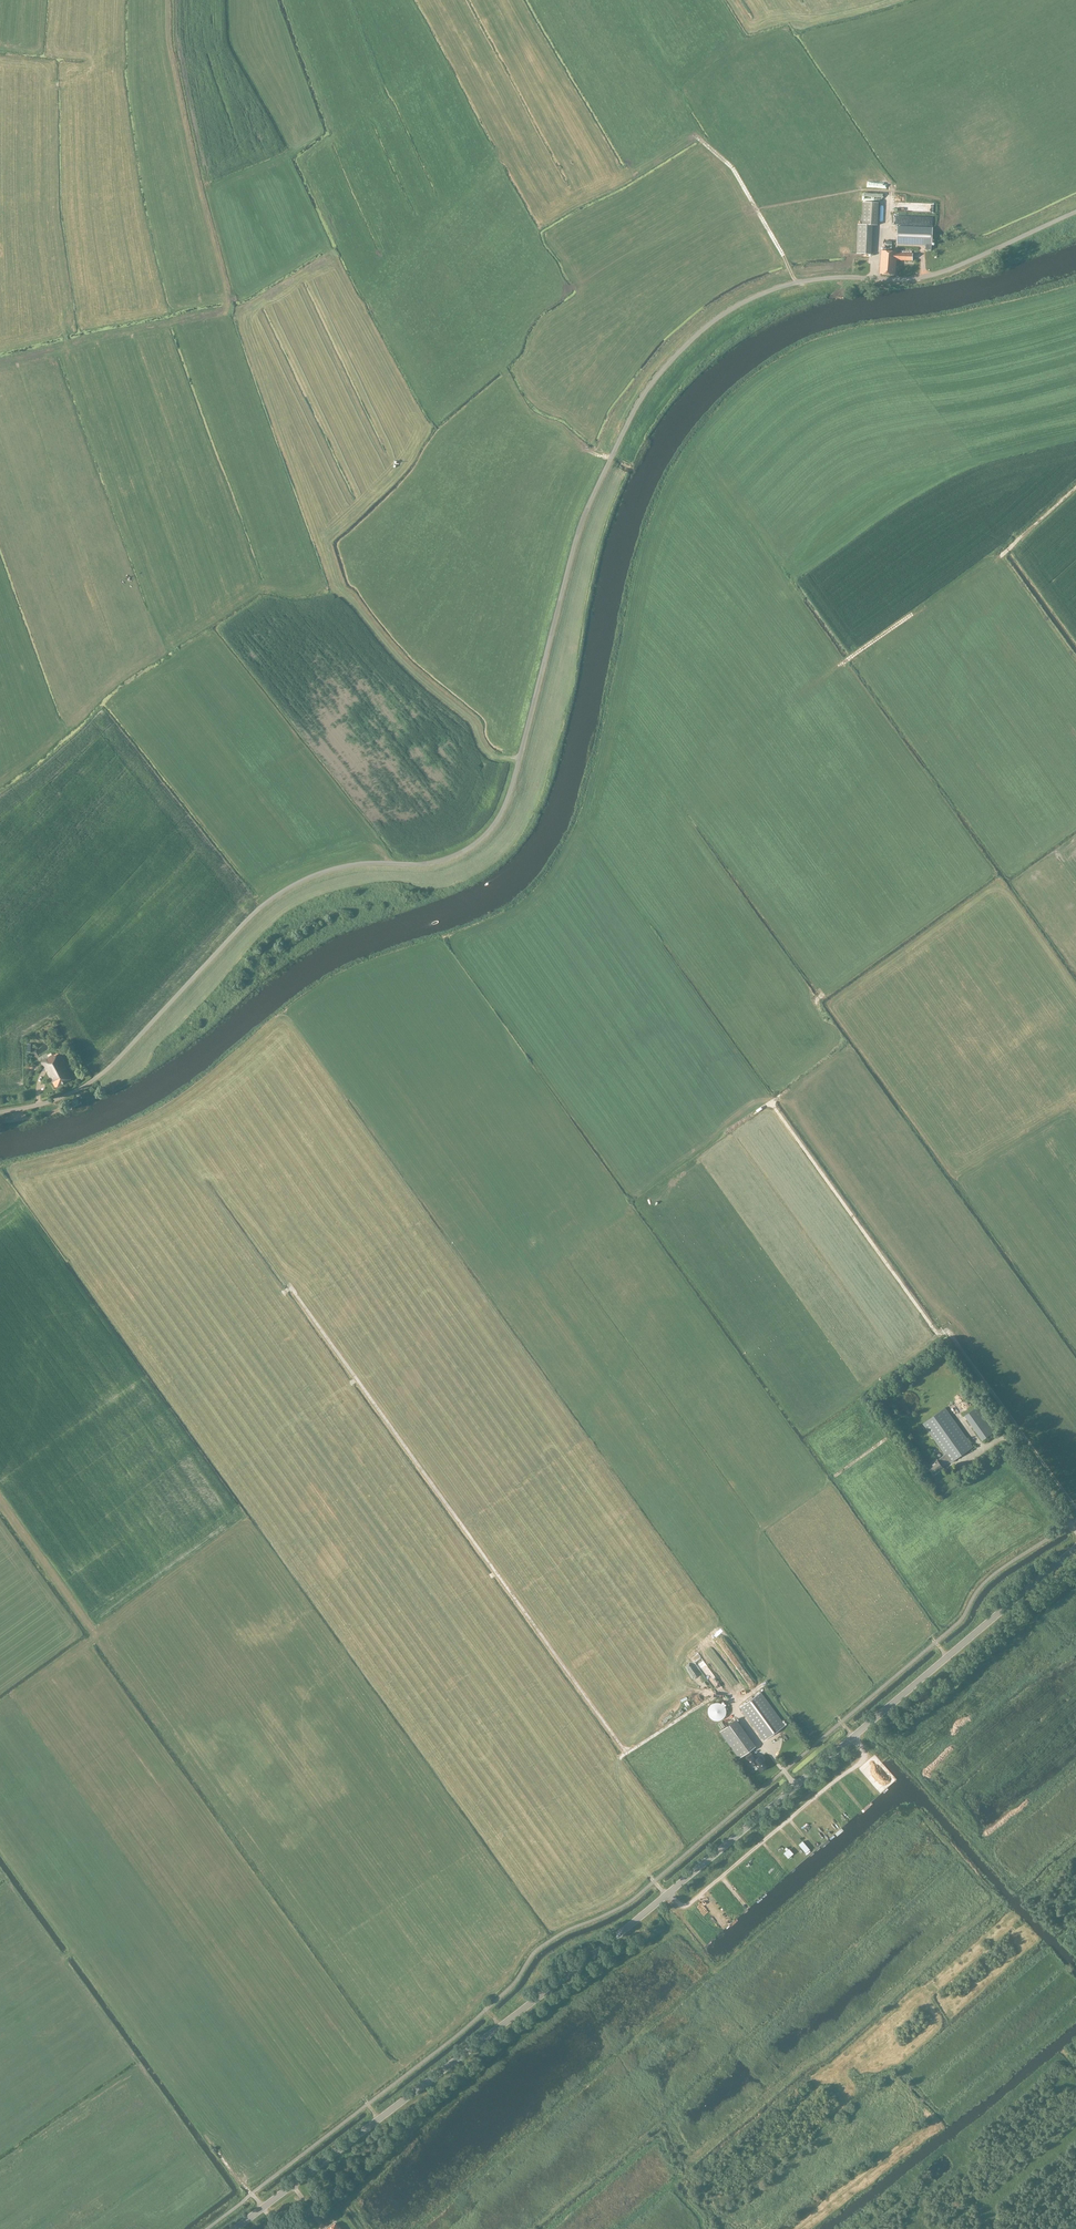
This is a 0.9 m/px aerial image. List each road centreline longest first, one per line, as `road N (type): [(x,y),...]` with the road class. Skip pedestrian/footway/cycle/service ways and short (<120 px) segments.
road 1 (unclassified): [(0,1113),(50,1103),(99,1077),(253,915),(288,889),(342,868),(444,861),(485,836),(507,803),(587,510),(643,397),(714,321),(797,282),(938,273),(1075,211)]
road 2 (secondary): [(234,2228),(600,1949),(1075,1547)]

